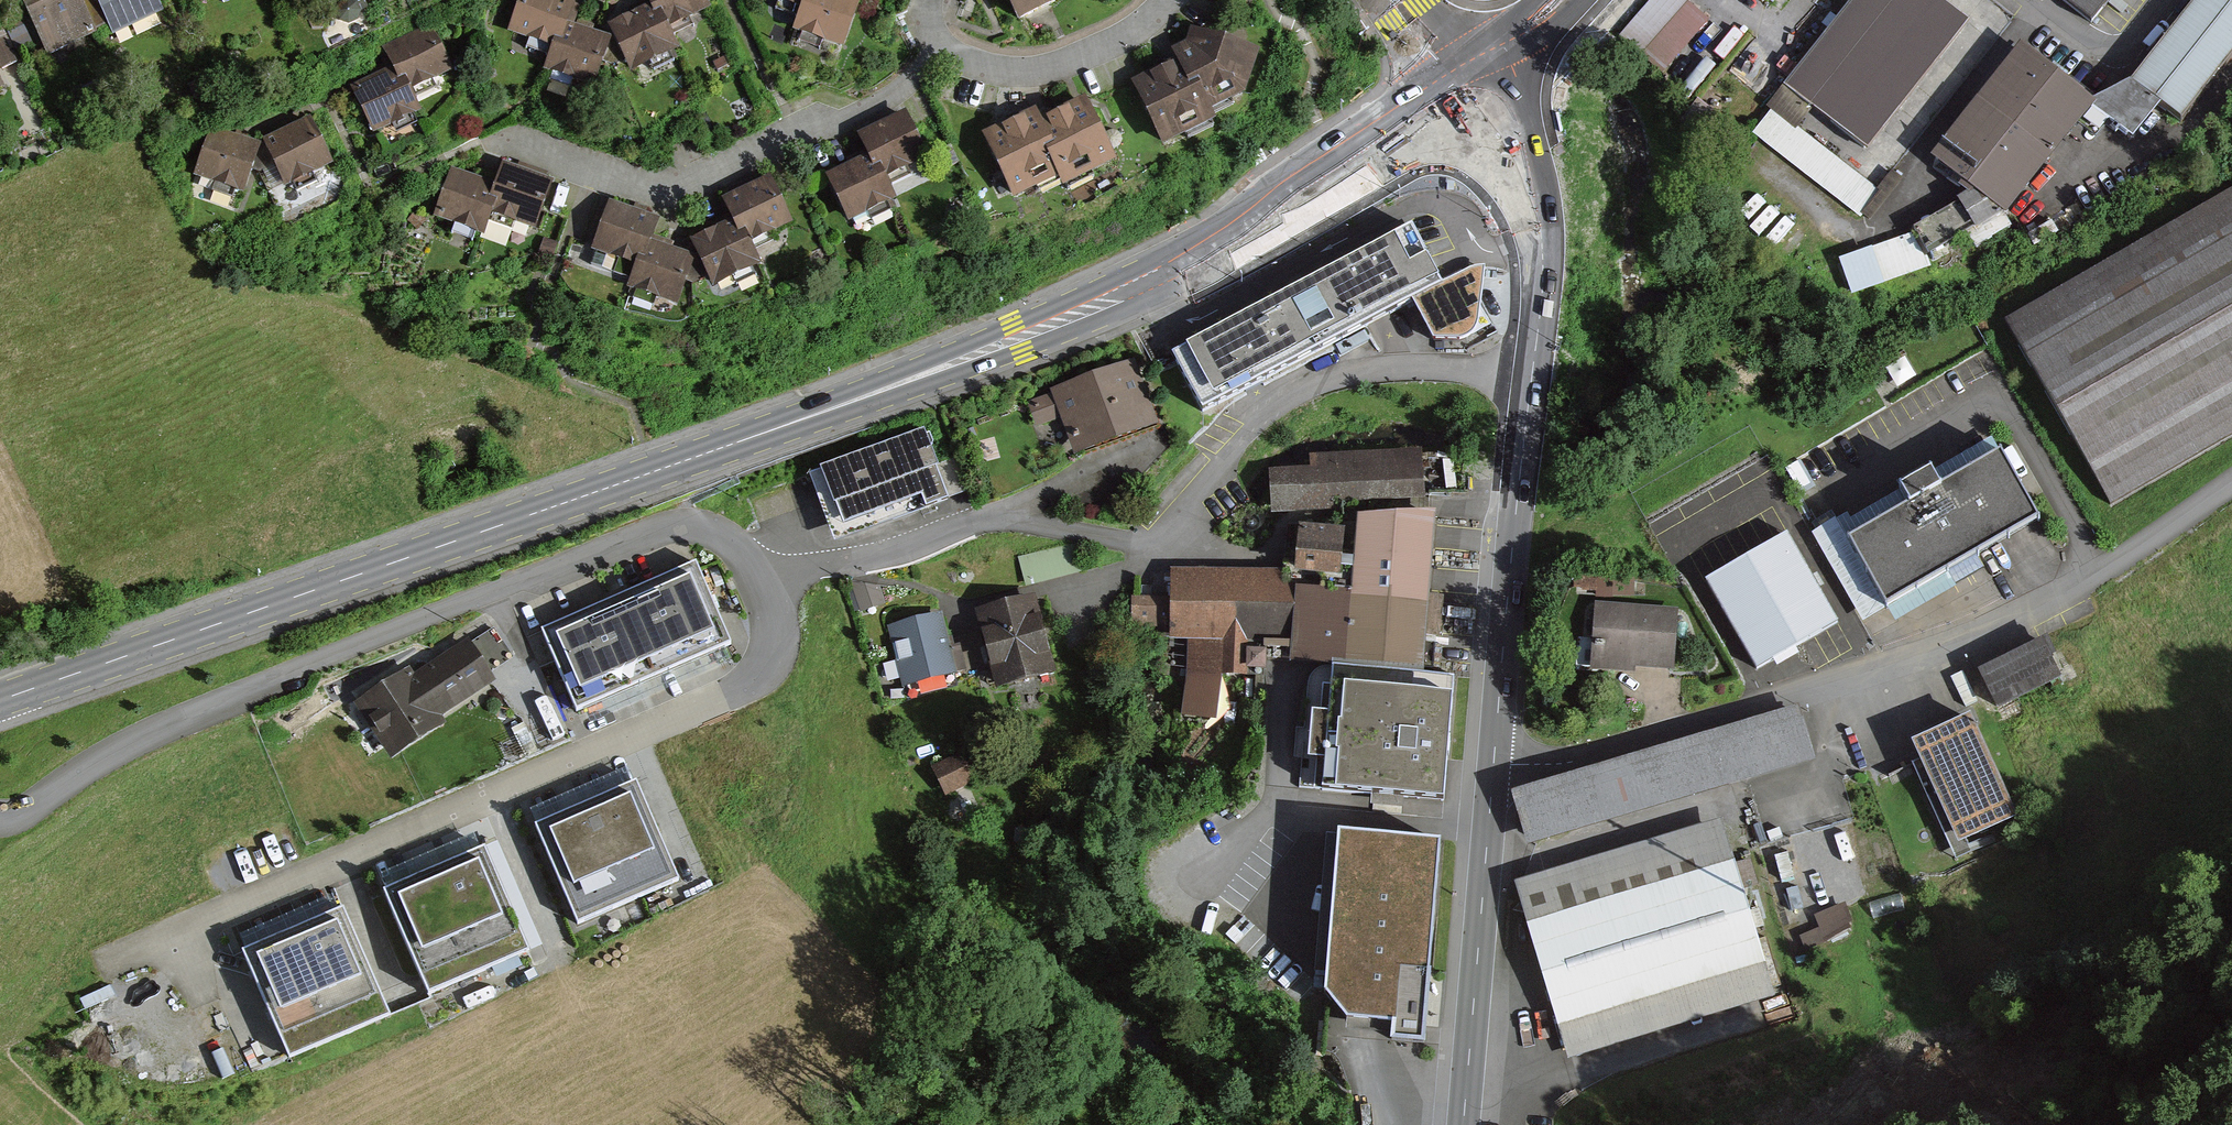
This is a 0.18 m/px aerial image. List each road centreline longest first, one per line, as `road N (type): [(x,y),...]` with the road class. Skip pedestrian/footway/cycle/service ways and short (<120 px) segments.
road 1 (secondary): [(645,474),(801,430),(1165,294),(1315,214),(1457,114)]
road 2 (secondary): [(1437,87),(1336,158),(1150,263),(645,474)]
road 3 (residential): [(0,817),(36,804),(150,731),(652,527),(709,529),(779,568)]
road 4 (residential): [(779,568),(866,558),(1007,517),(1148,541),(1190,509),(1238,433),(1276,403),(1331,377),(1401,365),(1532,377)]
road 5 (residential): [(1494,767),(1559,765),(1970,630),(2101,567),(2231,481)]
road 6 (residential): [(779,568),(772,654),(747,685),(138,970)]
road 7 (secondary): [(0,700),(645,474)]
road 8 (residential): [(938,54),(875,105),(706,182),(666,187),(587,175),(505,142)]
road 9 (tertiary): [(1532,377),(1494,767)]
road 10 (tertiary): [(1494,767),(1462,1124)]
road 11 (residential): [(1168,0),(1116,43),(1050,69),(1004,76),(938,54)]
road 12 (tertiary): [(1543,258),(1541,176),(1517,116),(1493,84)]
road 13 (tertiary): [(1457,114),(1543,258)]
road 14 (secondary): [(1493,84),(1583,0)]

